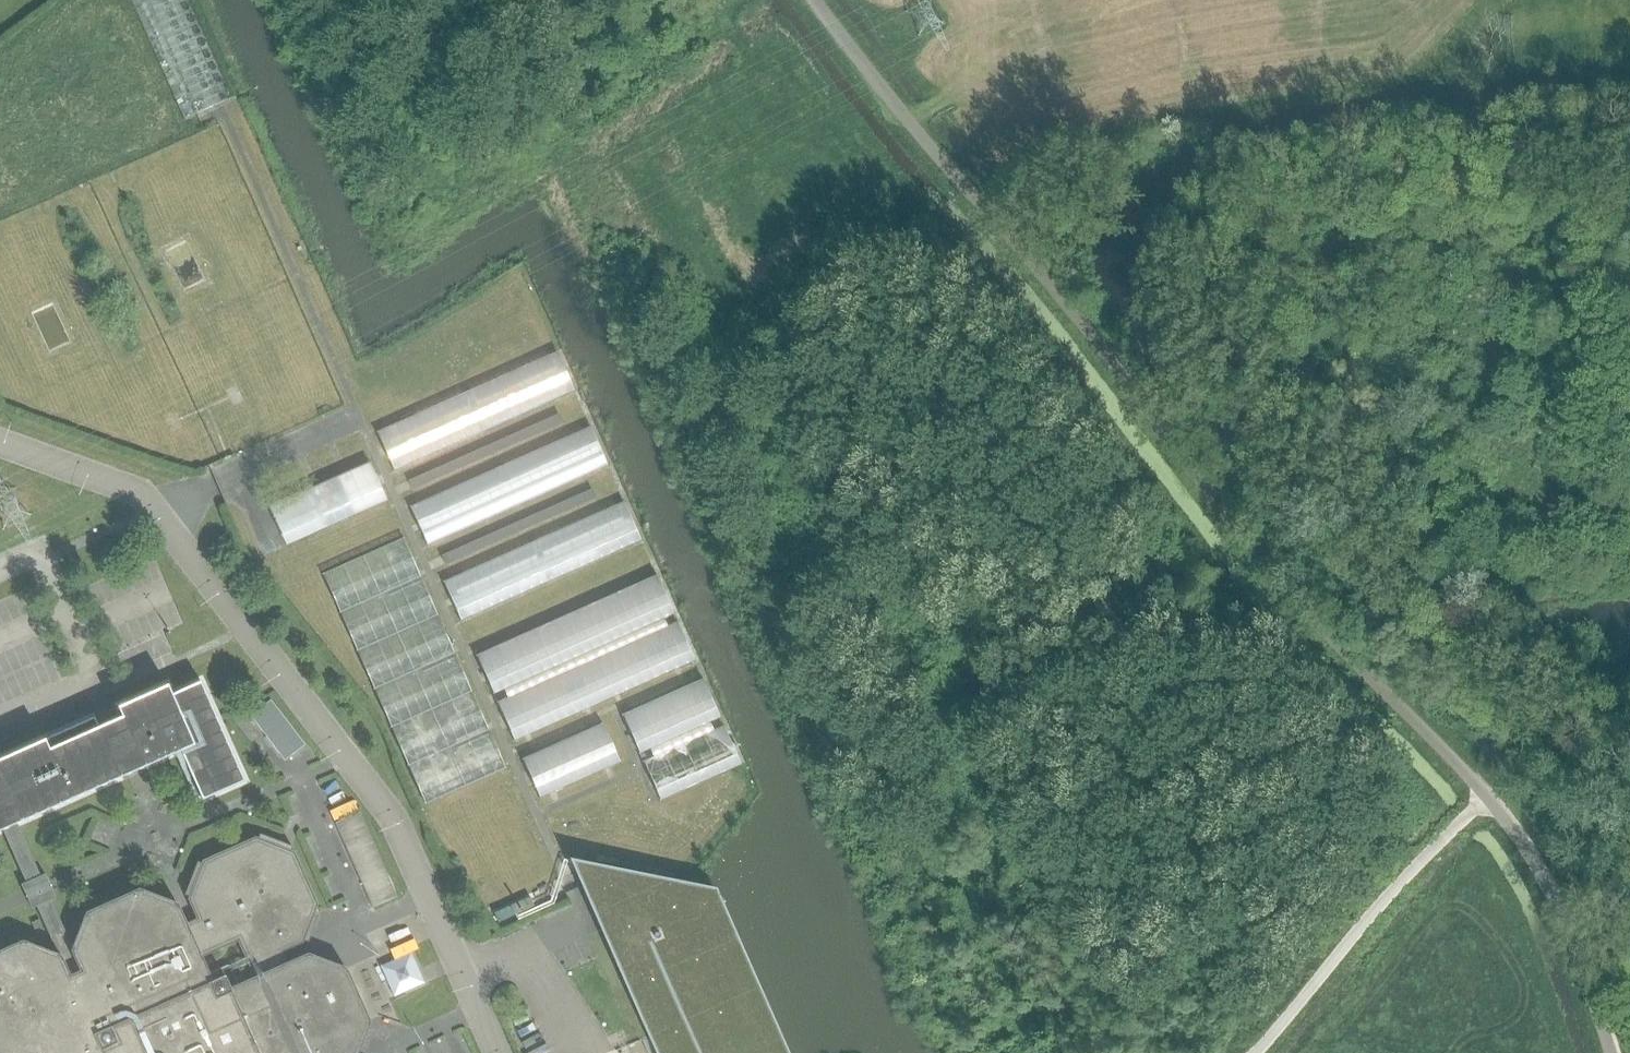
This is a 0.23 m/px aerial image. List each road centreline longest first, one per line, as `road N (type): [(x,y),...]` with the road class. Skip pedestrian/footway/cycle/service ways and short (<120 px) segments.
road 1 (unclassified): [(1607,1052),(1579,958),(1528,848),(1268,563),(804,0)]
road 2 (unclassified): [(191,558),(146,498),(0,446)]
road 3 (unclassified): [(497,1052),(412,867)]

